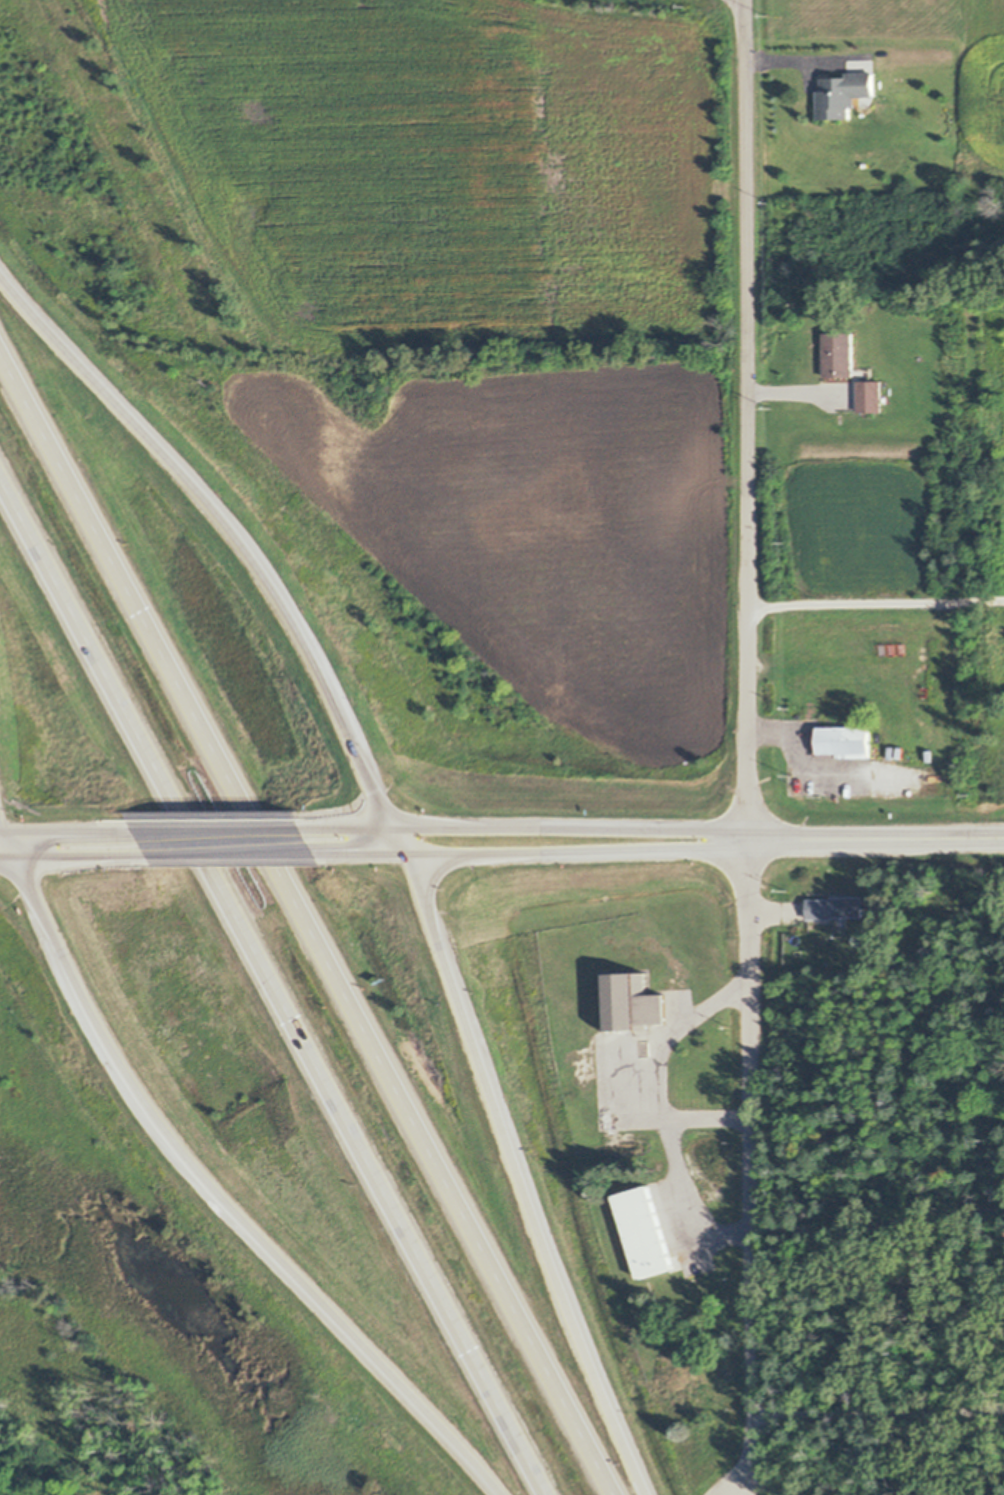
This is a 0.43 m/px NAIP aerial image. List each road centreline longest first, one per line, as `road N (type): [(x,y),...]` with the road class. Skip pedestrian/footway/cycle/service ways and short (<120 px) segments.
road 1 (motorway): [(616,1494),(0,344)]
road 2 (motorway): [(0,479),(548,1494)]
road 3 (residential): [(752,840),(749,0)]
road 4 (motorway): [(22,860),(118,1051),(184,1148),(505,1494)]
road 5 (motorway): [(414,855),(279,590),(209,499),(0,274)]
road 6 (motorway): [(646,1494),(534,1211),(414,855)]
road 7 (residential): [(743,1494),(753,1452),(752,840)]
road 8 (secondary): [(752,840),(688,829),(305,831)]
road 9 (secondary): [(318,855),(688,849),(752,840)]
road 10 (secondary): [(1003,838),(752,840)]
road 11 (secondary): [(305,831),(137,833)]
road 12 (secondary): [(150,856),(318,855)]
road 13 (secondary): [(0,860),(150,856)]
road 14 (secondary): [(137,833),(0,834)]

